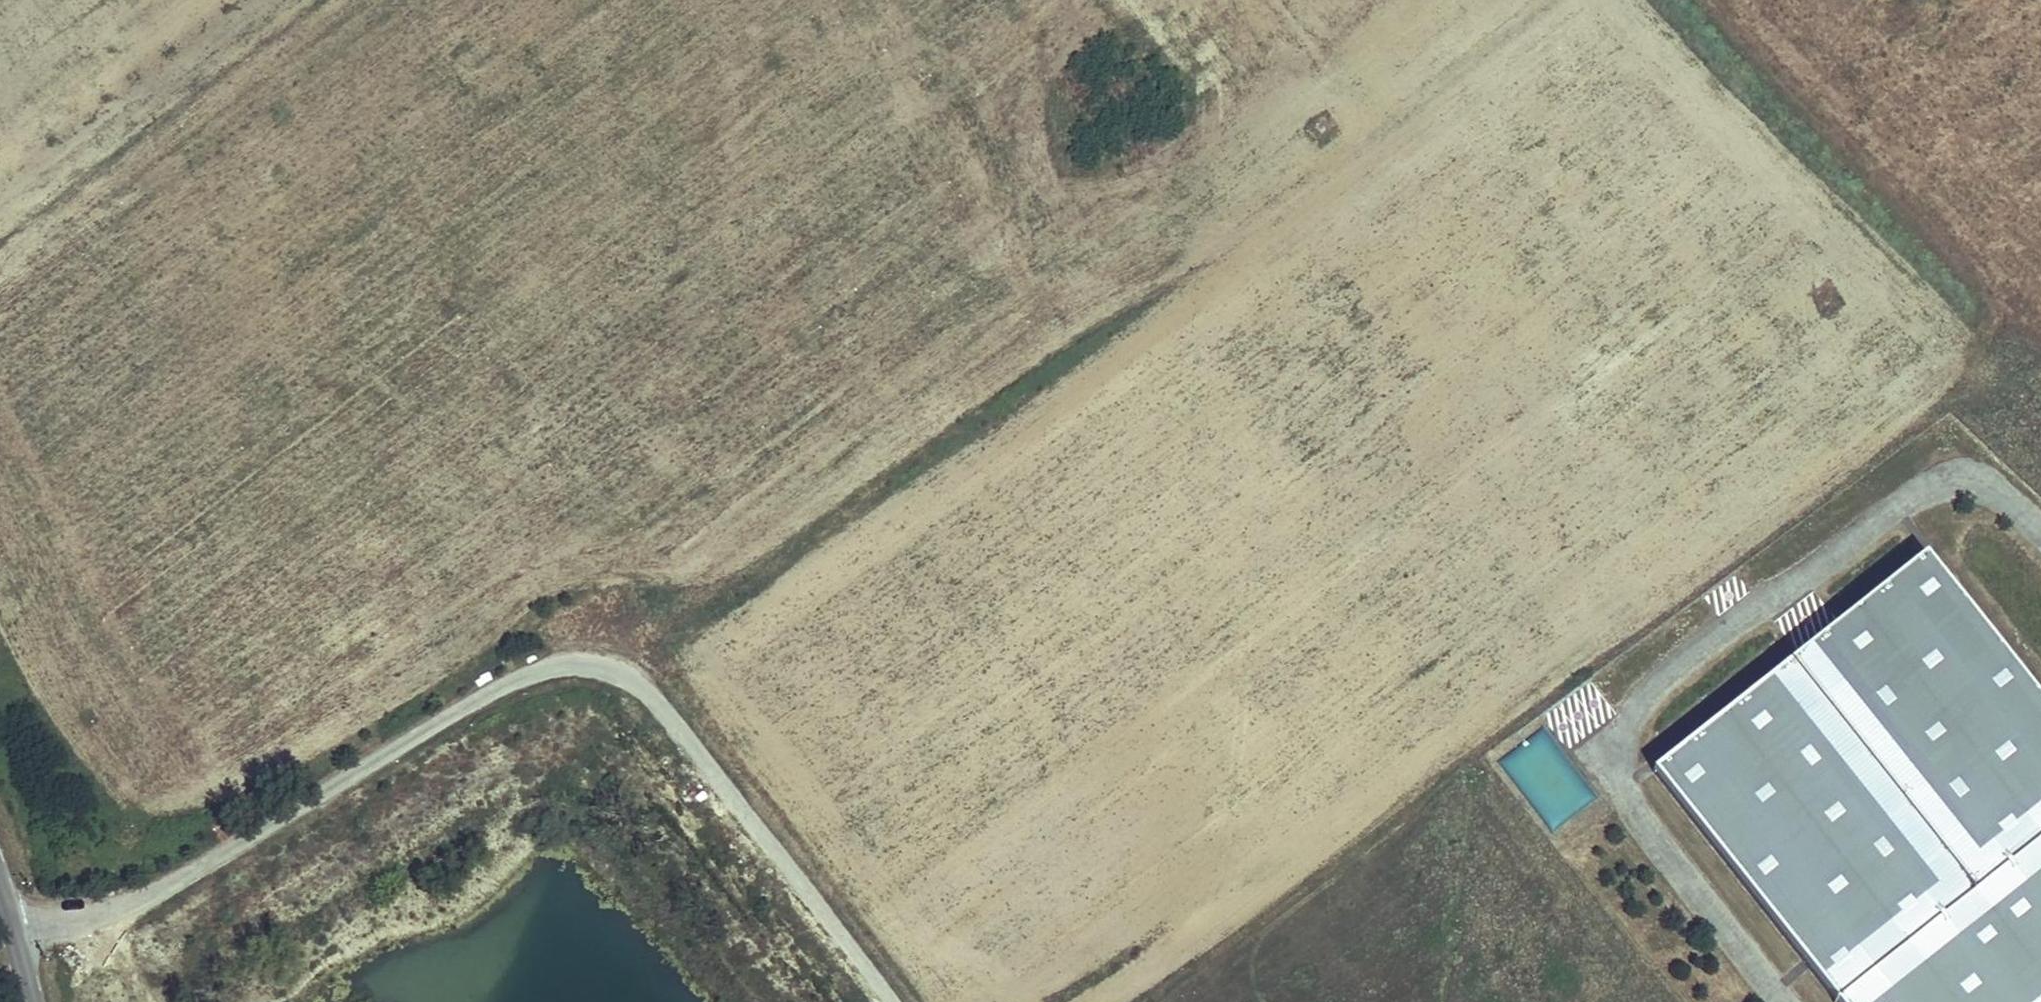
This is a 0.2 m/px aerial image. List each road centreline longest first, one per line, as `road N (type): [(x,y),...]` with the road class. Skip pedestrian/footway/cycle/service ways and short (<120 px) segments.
road 1 (track): [(1117,1001),(1968,355),(1993,316),(1991,265),(1731,0)]
road 2 (unclassified): [(890,1001),(657,701),(608,664),(535,670),(164,894),(16,938)]

